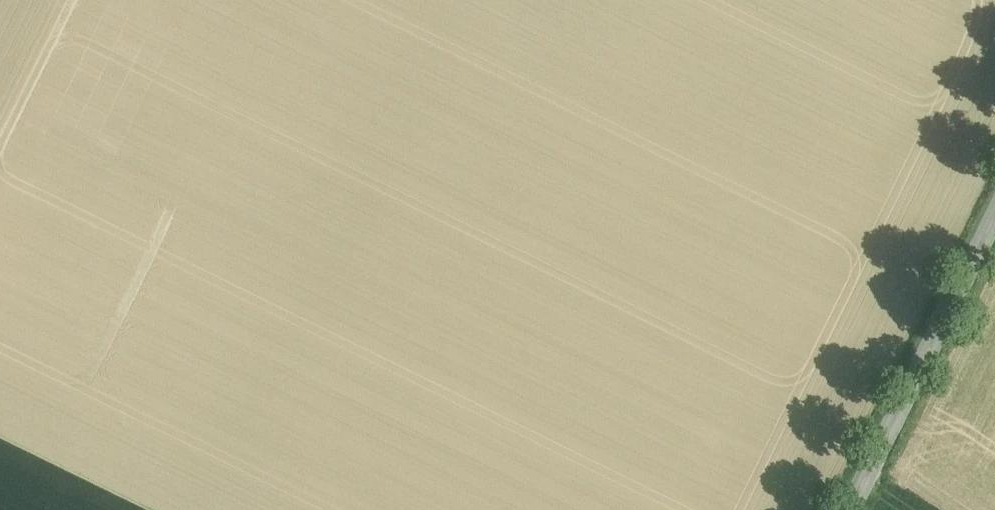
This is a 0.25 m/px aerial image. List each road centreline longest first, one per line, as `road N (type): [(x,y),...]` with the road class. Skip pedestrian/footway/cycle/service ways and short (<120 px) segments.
road 1 (secondary): [(994,214),(849,509)]

